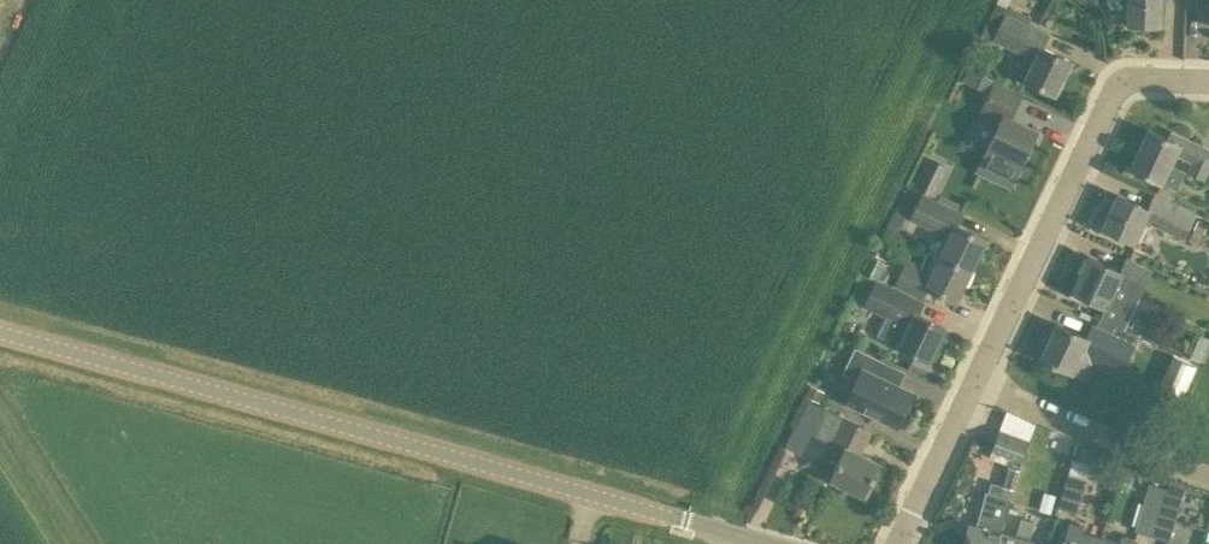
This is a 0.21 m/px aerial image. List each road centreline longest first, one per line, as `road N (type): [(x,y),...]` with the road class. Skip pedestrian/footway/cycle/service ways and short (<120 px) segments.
road 1 (tertiary): [(764,543),(0,335)]
road 2 (residential): [(895,543),(1112,93),(1137,75),(1208,78)]

